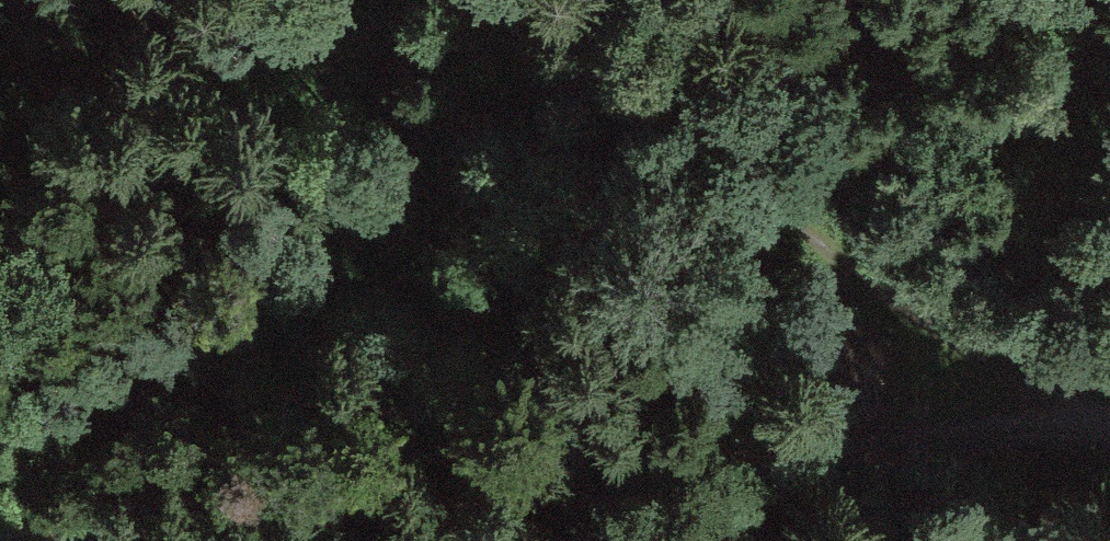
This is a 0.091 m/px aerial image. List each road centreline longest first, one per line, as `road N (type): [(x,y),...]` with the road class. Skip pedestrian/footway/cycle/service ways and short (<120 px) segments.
road 1 (track): [(1066,419),(73,540)]
road 2 (track): [(457,0),(825,239),(1066,419)]

